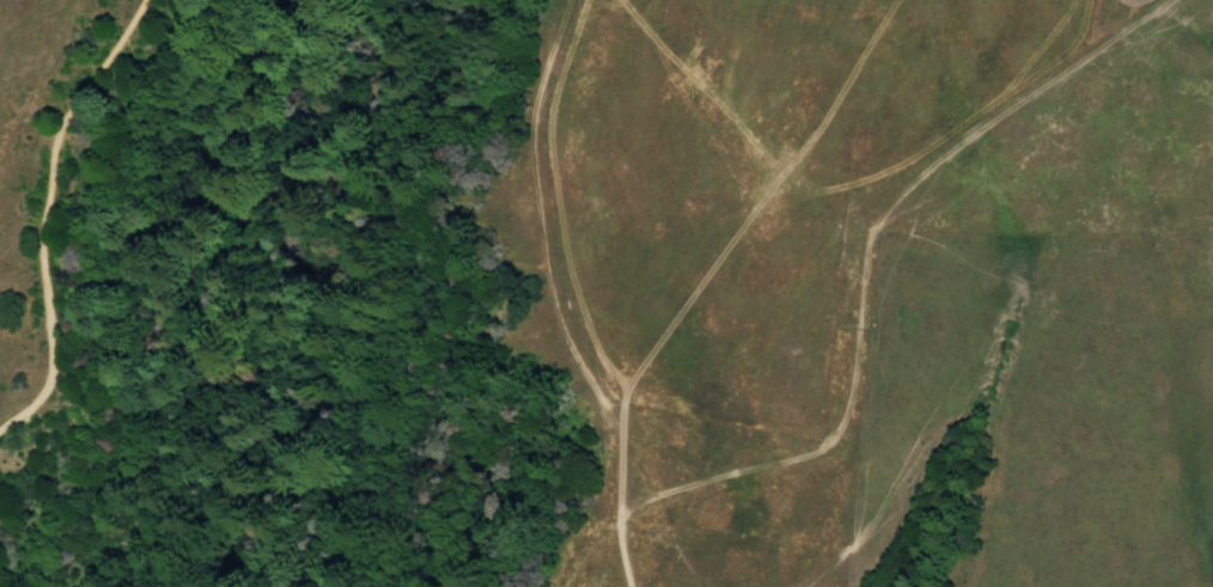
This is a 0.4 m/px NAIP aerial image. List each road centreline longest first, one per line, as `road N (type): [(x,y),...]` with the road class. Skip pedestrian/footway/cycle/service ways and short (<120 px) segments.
road 1 (track): [(618,522),(726,473),(813,459),(834,446),(852,387),(865,239),(885,210),(944,154),(1087,66),(1173,0)]
road 2 (track): [(620,435),(624,385),(811,135),(895,0)]
road 3 (track): [(0,434),(49,390),(43,261),(53,153),(80,94),(133,32),(146,0)]
road 4 (track): [(620,435),(556,312),(543,236),(536,120),(569,0)]
road 5 (track): [(624,385),(573,274),(553,153),(553,115),(590,0)]

